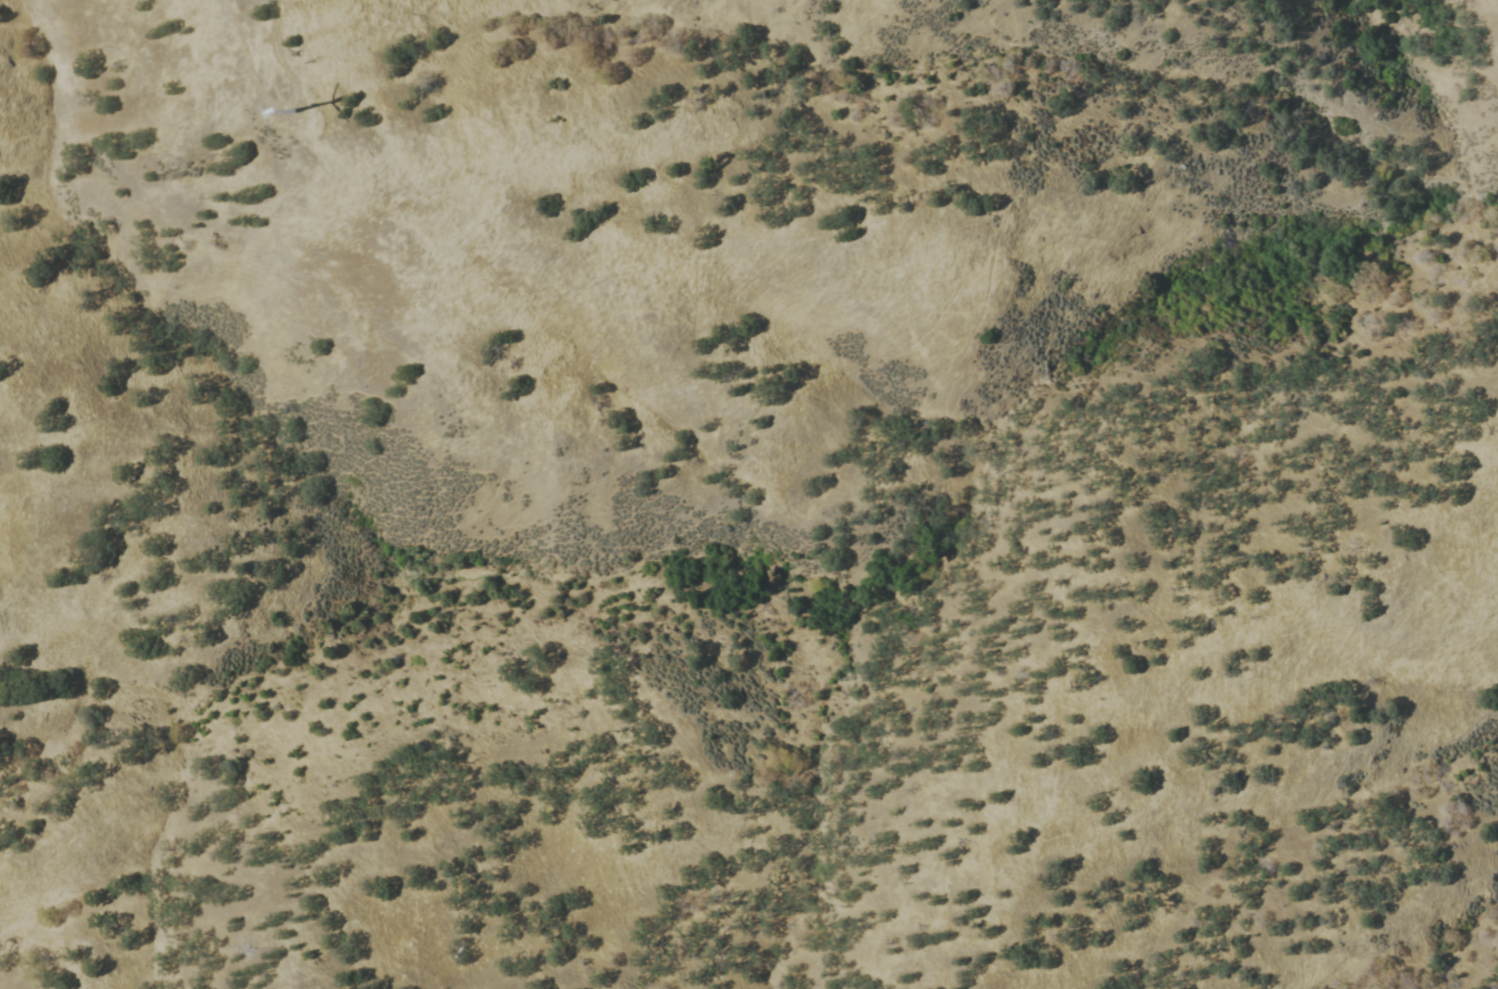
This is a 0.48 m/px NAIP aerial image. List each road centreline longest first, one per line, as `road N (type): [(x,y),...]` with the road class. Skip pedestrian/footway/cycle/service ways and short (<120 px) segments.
road 1 (track): [(279,0),(276,46),(294,76),(285,105),(270,104),(255,83),(224,0)]

